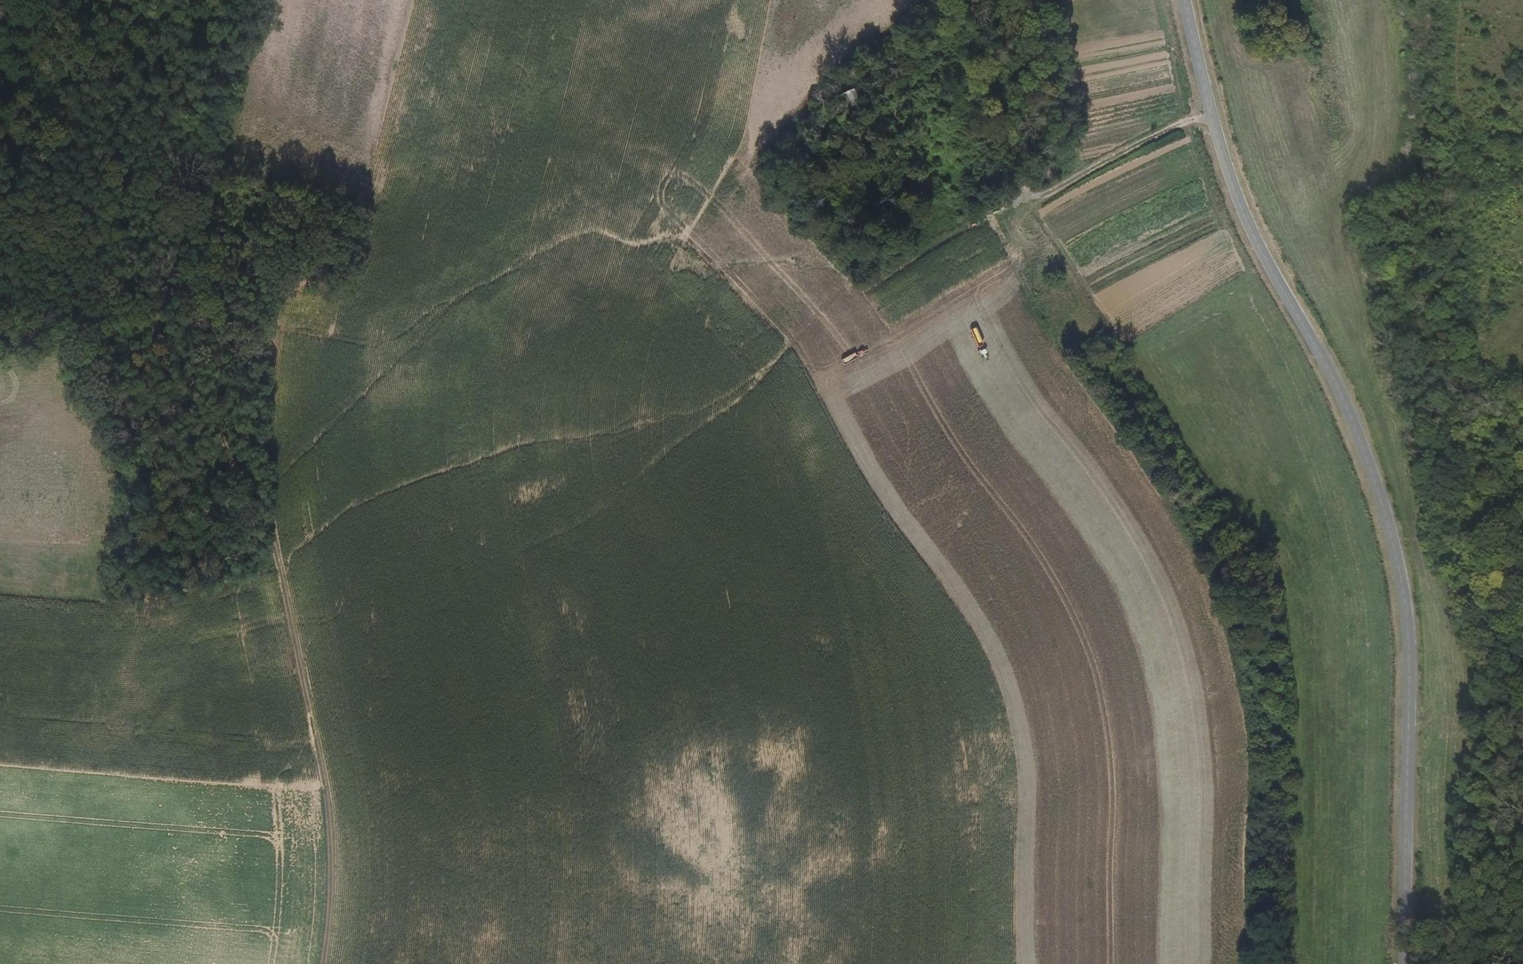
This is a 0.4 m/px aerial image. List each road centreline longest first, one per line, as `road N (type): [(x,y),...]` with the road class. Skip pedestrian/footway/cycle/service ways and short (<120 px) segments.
road 1 (tertiary): [(1403,963),(1409,650),(1394,544),(1338,386),(1234,187),(1186,0)]
road 2 (track): [(321,963),(328,886),(322,814),(268,551),(176,289),(180,141),(217,0)]

